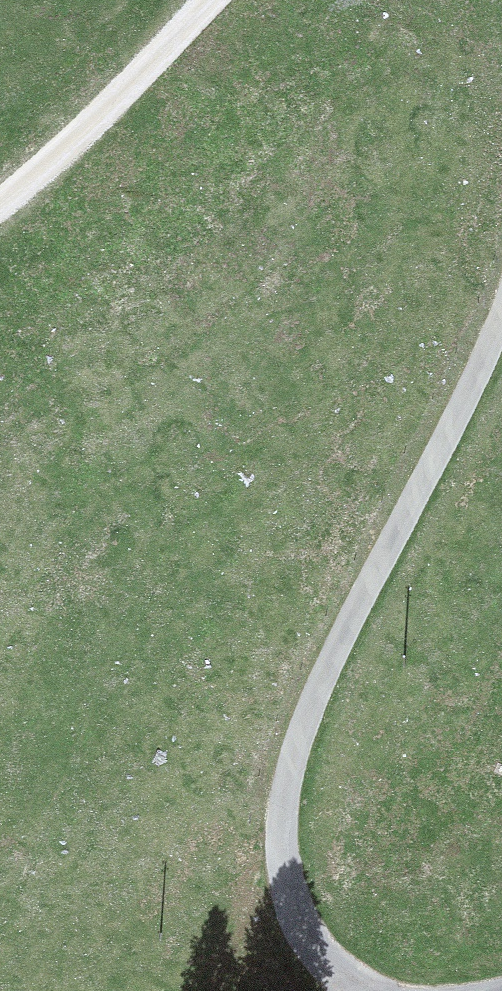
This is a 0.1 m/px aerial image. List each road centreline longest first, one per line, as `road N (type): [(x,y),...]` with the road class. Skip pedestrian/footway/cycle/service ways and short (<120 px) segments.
road 1 (unclassified): [(501,316),(301,733),(281,838),(286,884),(325,969)]
road 2 (track): [(228,0),(82,158),(0,219)]

